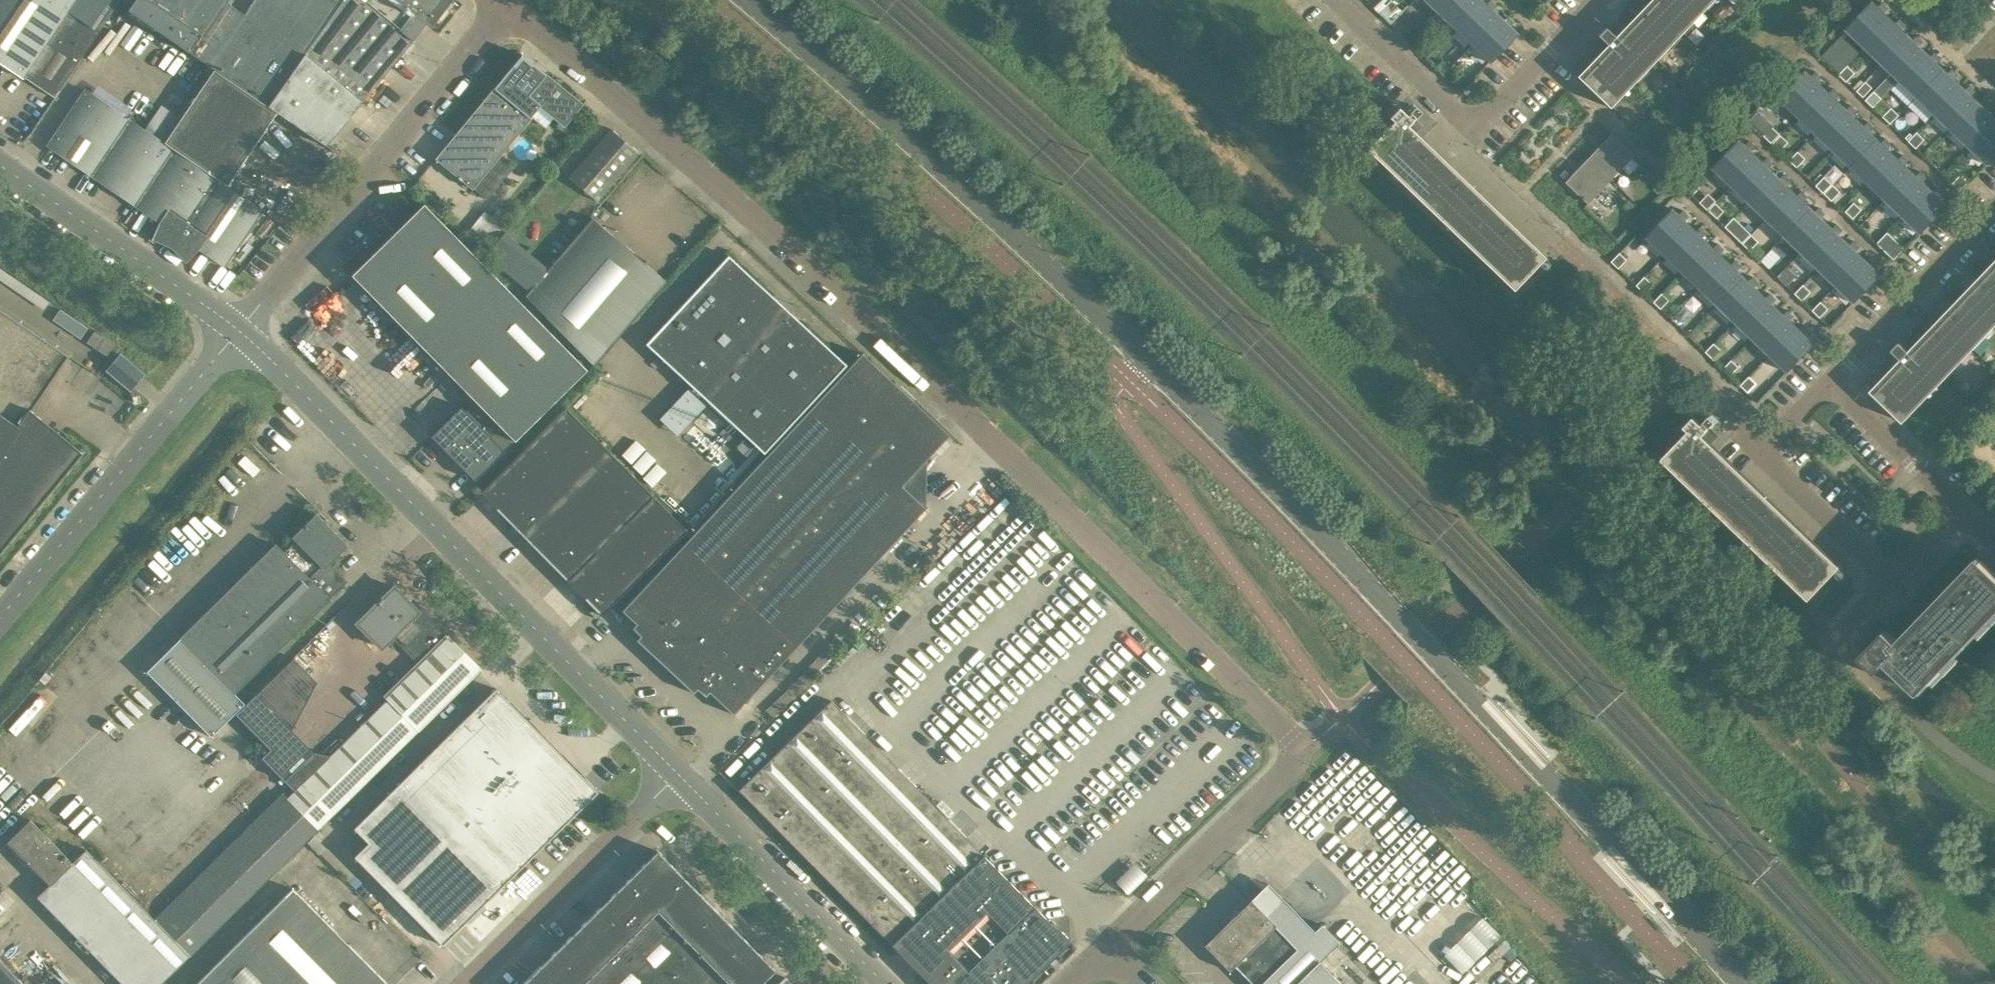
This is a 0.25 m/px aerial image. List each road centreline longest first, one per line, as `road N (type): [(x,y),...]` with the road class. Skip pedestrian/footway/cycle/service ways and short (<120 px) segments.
road 1 (tertiary): [(1740,983),(1243,454),(749,0)]
road 2 (unclassified): [(1104,949),(1304,755),(907,360),(504,11)]
road 3 (unclassified): [(678,773),(238,332)]
road 4 (unclassified): [(238,332),(504,11)]
road 5 (unclassified): [(0,617),(238,332)]
road 6 (unclassified): [(467,983),(678,773)]
road 7 (unclassified): [(885,983),(678,773)]
road 8 (unclassified): [(238,332),(0,168)]
road 9 (residential): [(1830,383),(1994,211)]
road 10 (residential): [(1472,131),(1336,0)]
road 11 (residential): [(1891,581),(1762,450)]
road 12 (residential): [(1472,131),(1599,0)]
road 13 (residential): [(1961,507),(1830,383)]
road 14 (residential): [(1564,248),(1469,156),(1472,131)]

